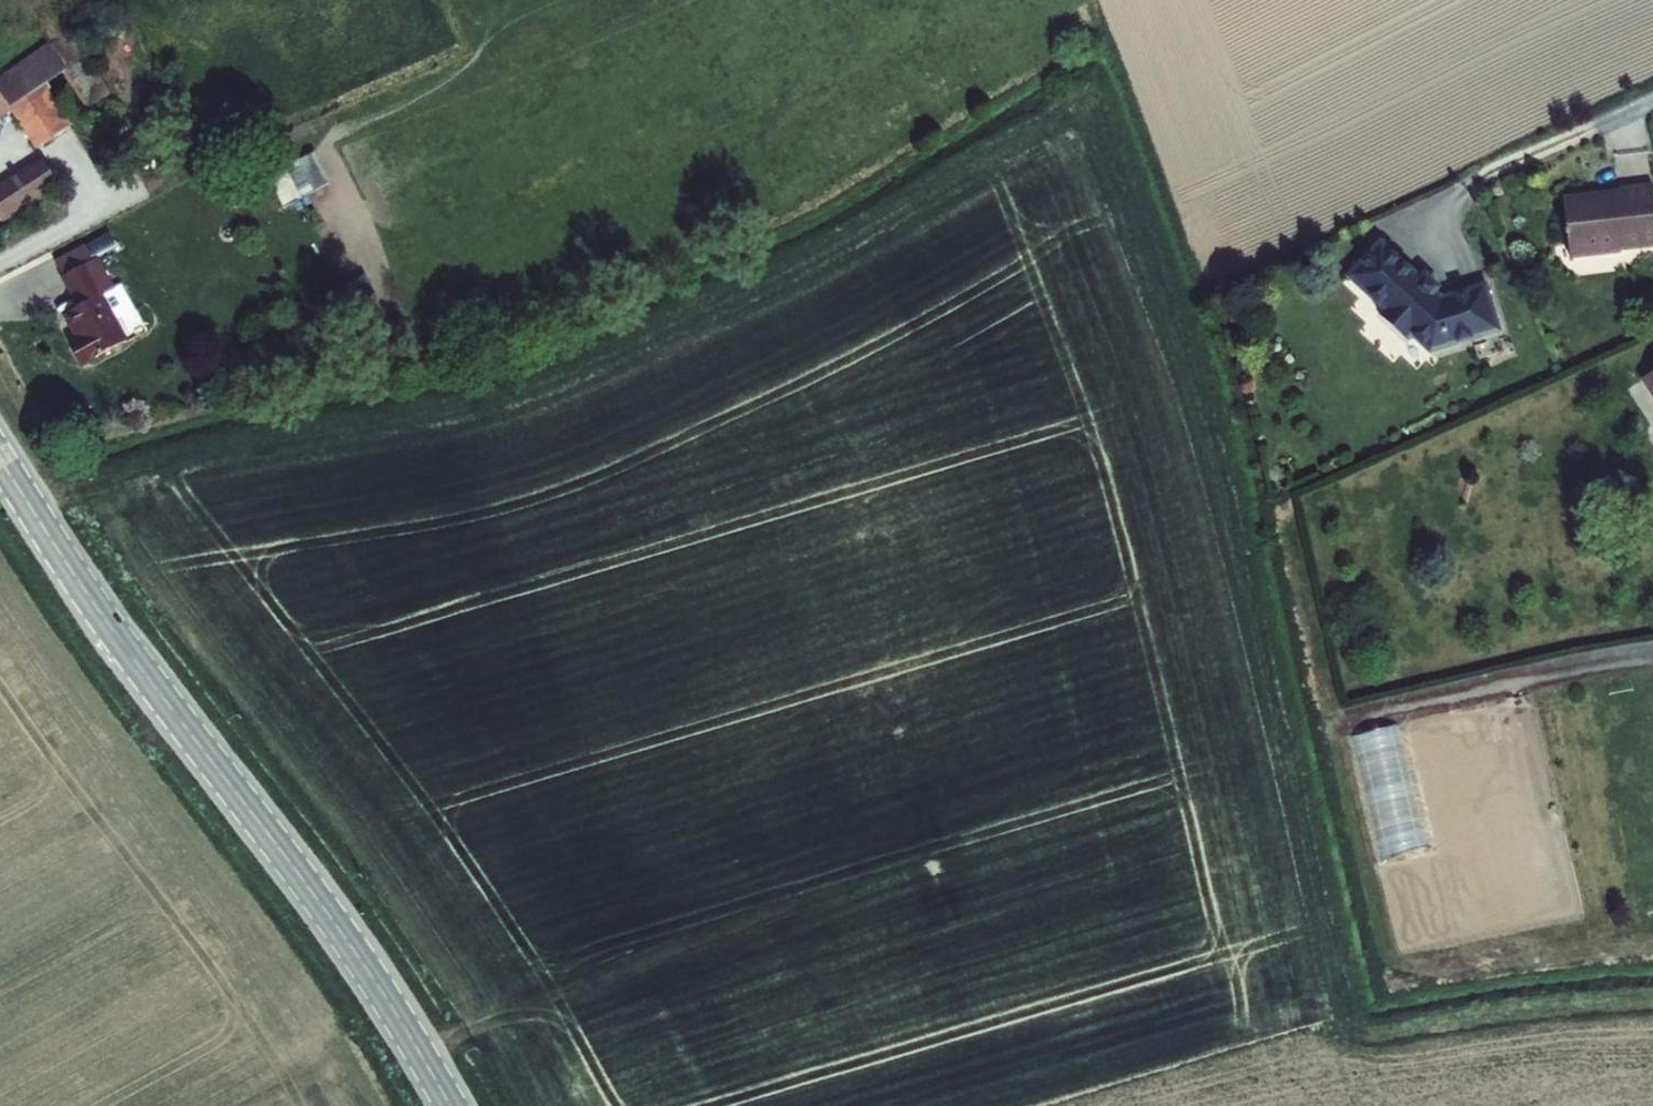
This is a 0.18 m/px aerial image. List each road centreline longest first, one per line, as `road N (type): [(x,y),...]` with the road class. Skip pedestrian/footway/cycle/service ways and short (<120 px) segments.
road 1 (secondary): [(0,459),(105,622),(368,970),(451,1105)]

